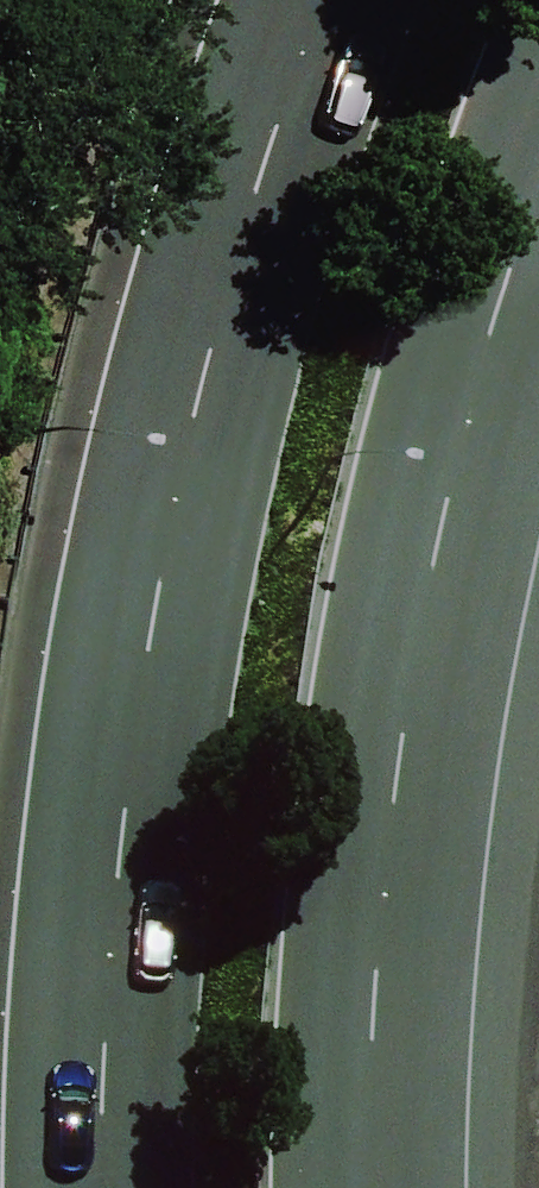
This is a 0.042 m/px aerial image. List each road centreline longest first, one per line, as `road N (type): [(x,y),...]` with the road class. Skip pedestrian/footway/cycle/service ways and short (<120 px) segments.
road 1 (primary): [(51,1187),(49,1086),(94,735),(223,161),(294,0)]
road 2 (primary): [(538,272),(478,469),(386,1040),(398,1187)]

